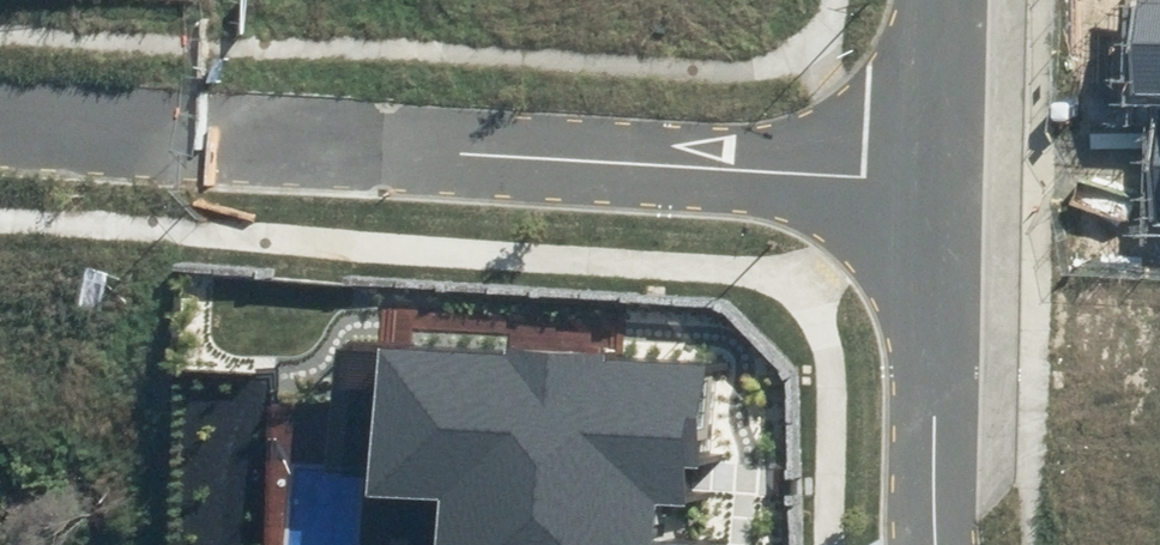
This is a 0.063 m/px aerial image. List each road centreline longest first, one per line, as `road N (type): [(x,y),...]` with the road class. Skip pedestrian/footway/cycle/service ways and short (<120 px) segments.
road 1 (residential): [(937,177),(221,136)]
road 2 (residential): [(937,177),(933,544)]
road 3 (residential): [(0,124),(221,136)]
road 4 (residential): [(944,0),(937,177)]

